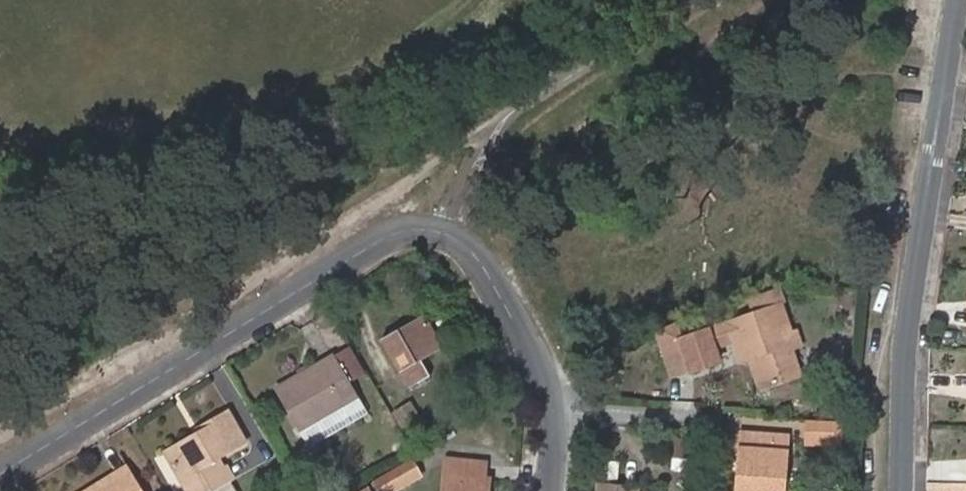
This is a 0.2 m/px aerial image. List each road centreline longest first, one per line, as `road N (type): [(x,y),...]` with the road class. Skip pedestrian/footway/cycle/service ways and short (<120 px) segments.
road 1 (residential): [(0,473),(374,245),(413,230),(448,230),(483,262),(541,370),(555,411),(553,490)]
road 2 (residential): [(960,0),(906,342),(900,490)]

